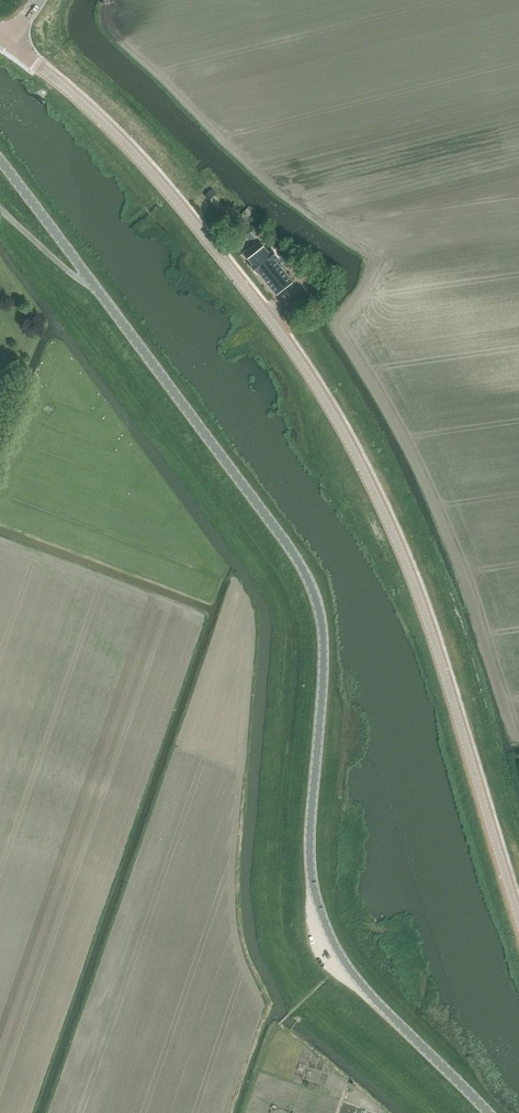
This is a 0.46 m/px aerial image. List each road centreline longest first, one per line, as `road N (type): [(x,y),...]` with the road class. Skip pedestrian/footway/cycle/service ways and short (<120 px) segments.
road 1 (tertiary): [(490,1112),(359,987),(329,937),(311,856),(325,646),(313,583),(0,160)]
road 2 (tertiary): [(518,914),(411,572),(321,390),(233,271),(114,133),(7,42)]

